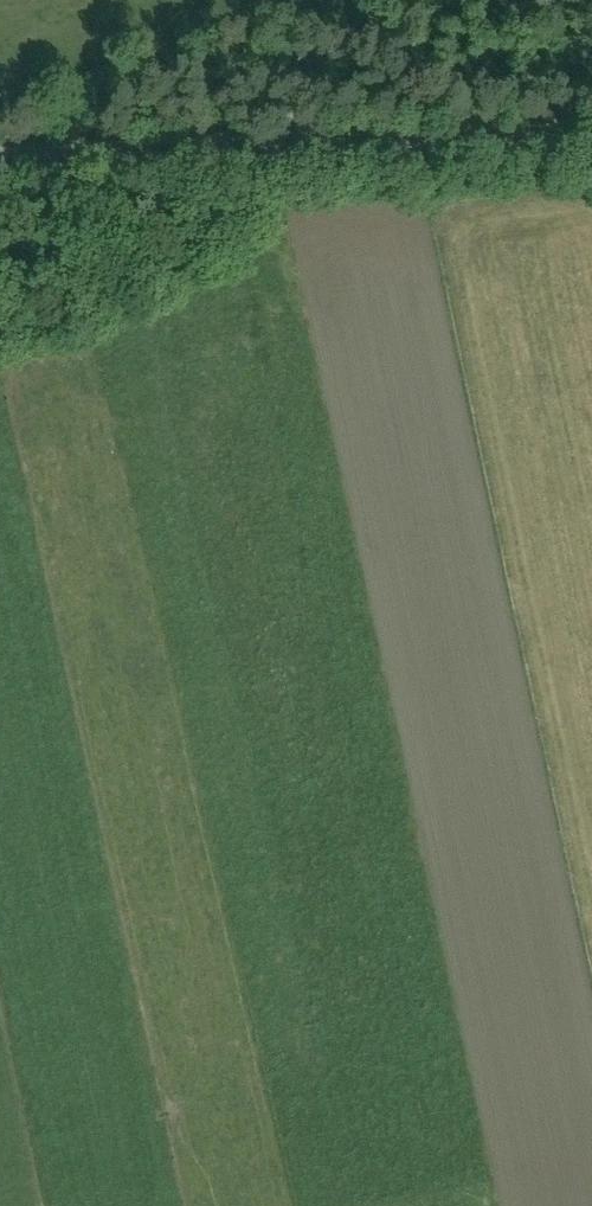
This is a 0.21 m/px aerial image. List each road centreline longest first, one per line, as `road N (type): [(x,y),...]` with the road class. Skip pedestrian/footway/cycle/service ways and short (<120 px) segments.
road 1 (unclassified): [(0,162),(591,134)]

